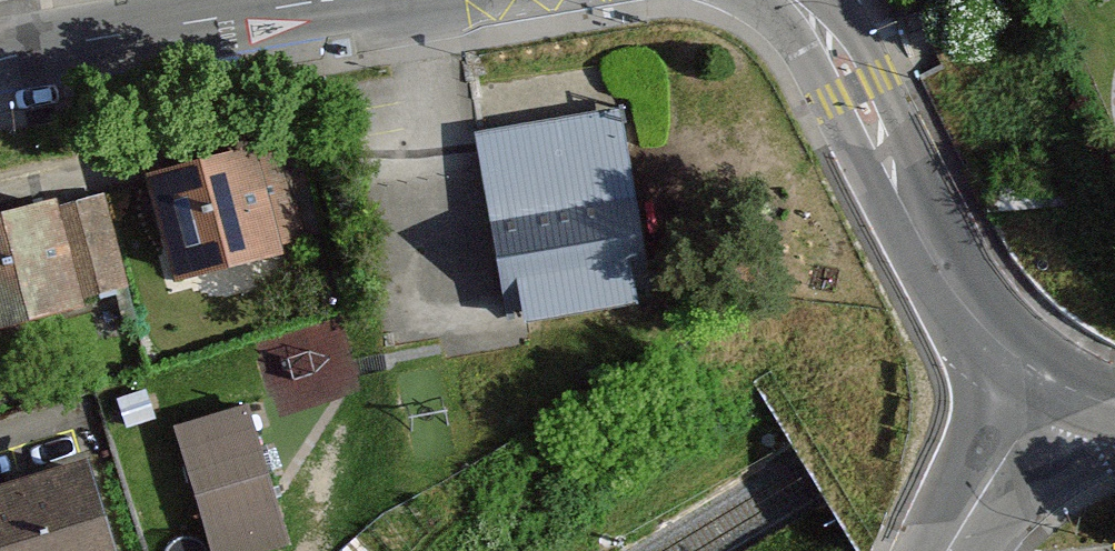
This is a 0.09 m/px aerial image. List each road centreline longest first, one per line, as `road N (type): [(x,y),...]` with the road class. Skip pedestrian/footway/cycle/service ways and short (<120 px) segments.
road 1 (tertiary): [(1056,385),(997,345),(940,259),(840,48),(792,0)]
road 2 (tertiary): [(360,0),(0,60)]
road 3 (residential): [(1056,385),(1024,416),(956,537)]

